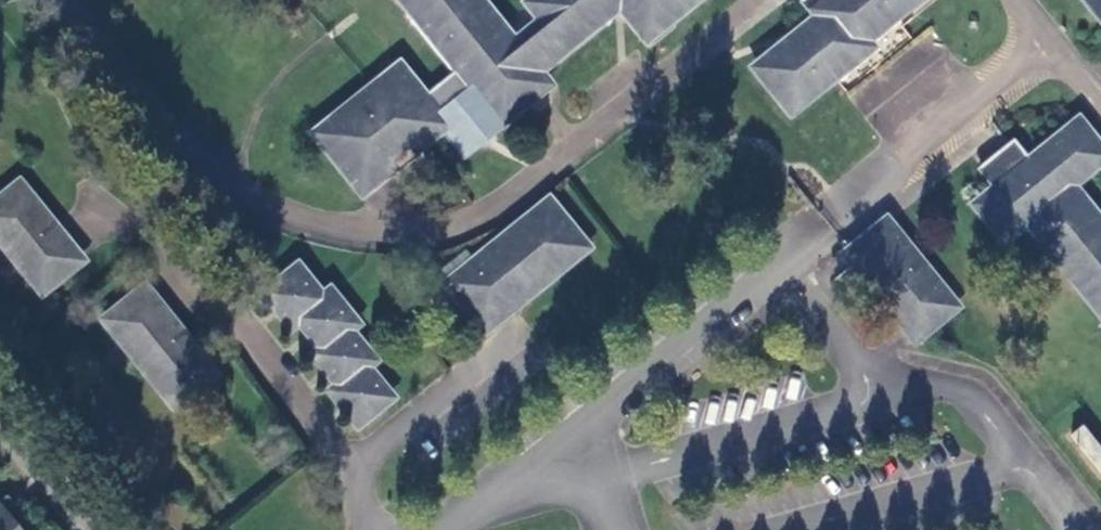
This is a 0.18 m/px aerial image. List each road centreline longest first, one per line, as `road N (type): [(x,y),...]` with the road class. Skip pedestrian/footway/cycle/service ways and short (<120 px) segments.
road 1 (unclassified): [(458,529),(833,221)]
road 2 (tertiary): [(0,420),(89,529)]

